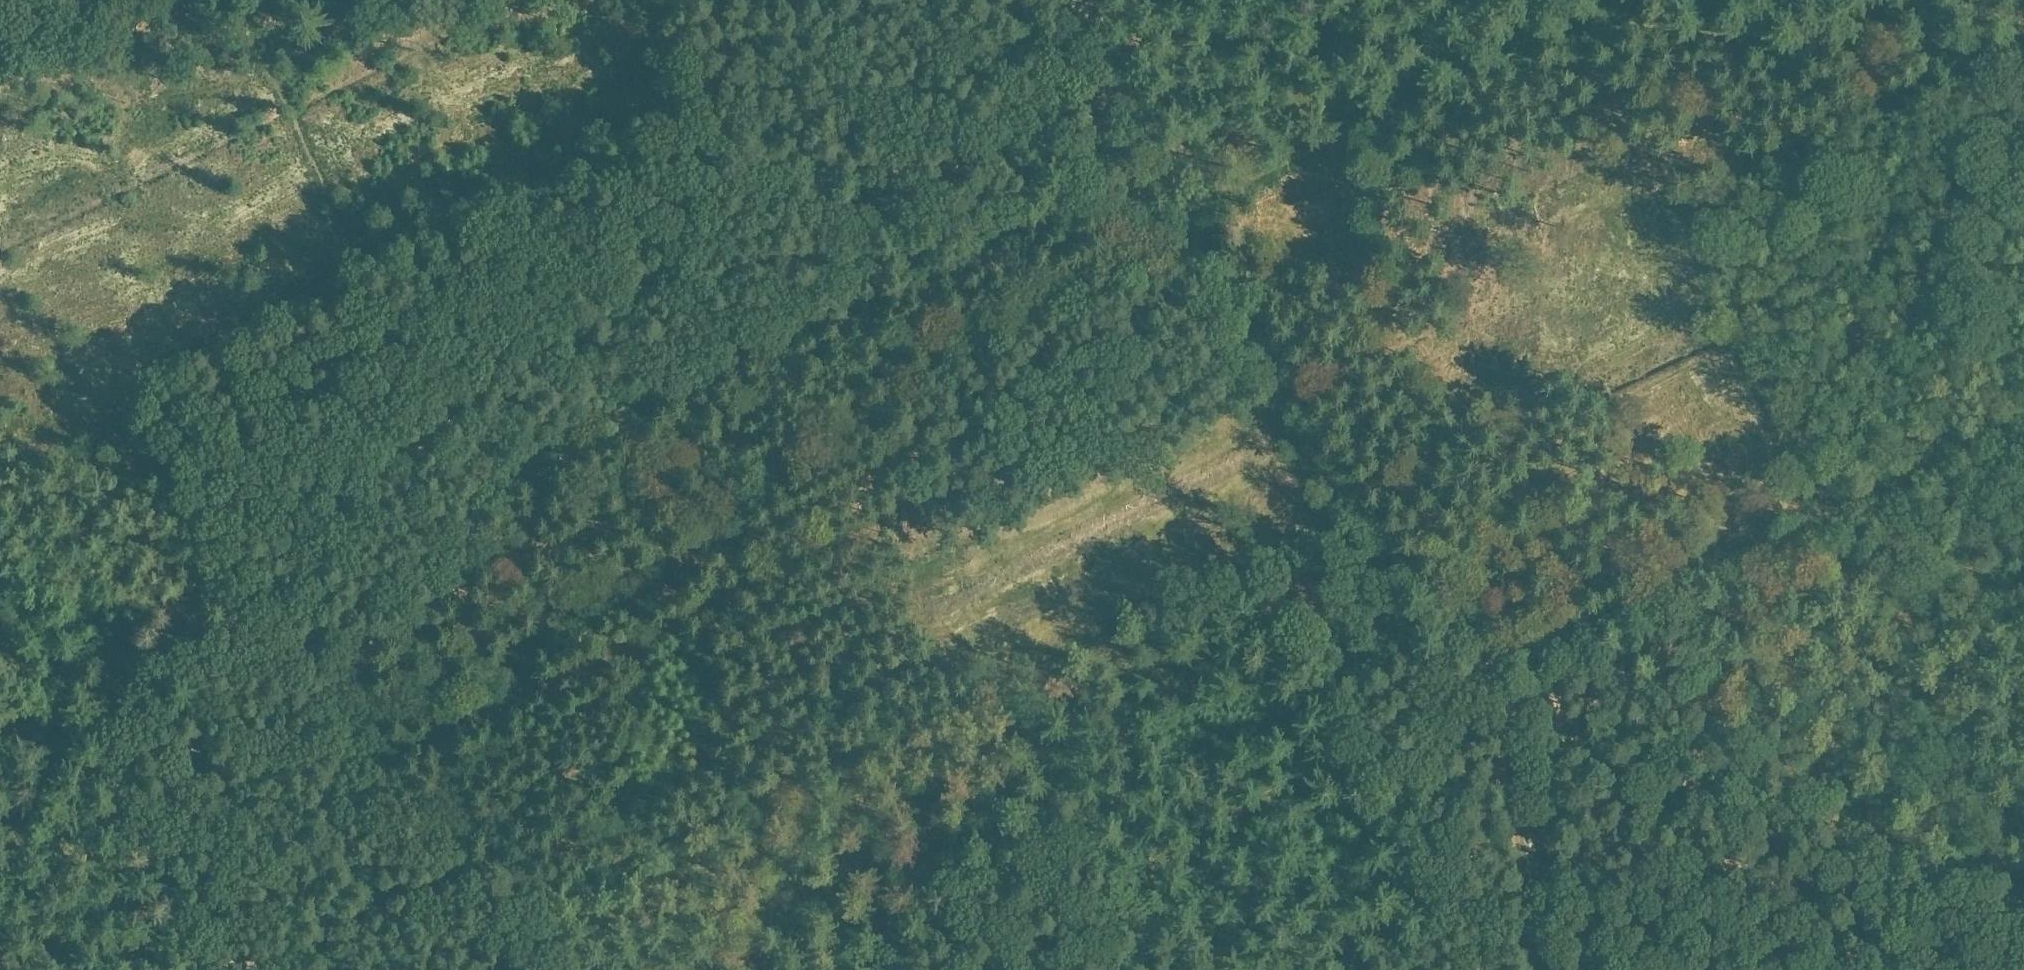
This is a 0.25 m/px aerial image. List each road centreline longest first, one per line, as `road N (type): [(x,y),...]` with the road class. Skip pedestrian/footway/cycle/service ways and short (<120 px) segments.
road 1 (track): [(1122,109),(874,149),(852,185),(809,302),(497,466),(380,665),(316,652)]
road 2 (track): [(1177,208),(1605,10),(1737,38),(1844,20),(1916,35),(1970,59)]
road 3 (track): [(1068,0),(1300,448),(1502,668)]
road 4 (track): [(1828,516),(1688,237),(1689,197),(1698,186),(2023,26)]
road 5 (track): [(997,969),(1502,668)]
road 6 (track): [(242,631),(88,698),(187,969)]
road 7 (track): [(1502,668),(1828,516)]
road 8 (track): [(1502,668),(1520,762),(1524,910),(1539,969)]
road 9 (track): [(1828,516),(2023,419)]

